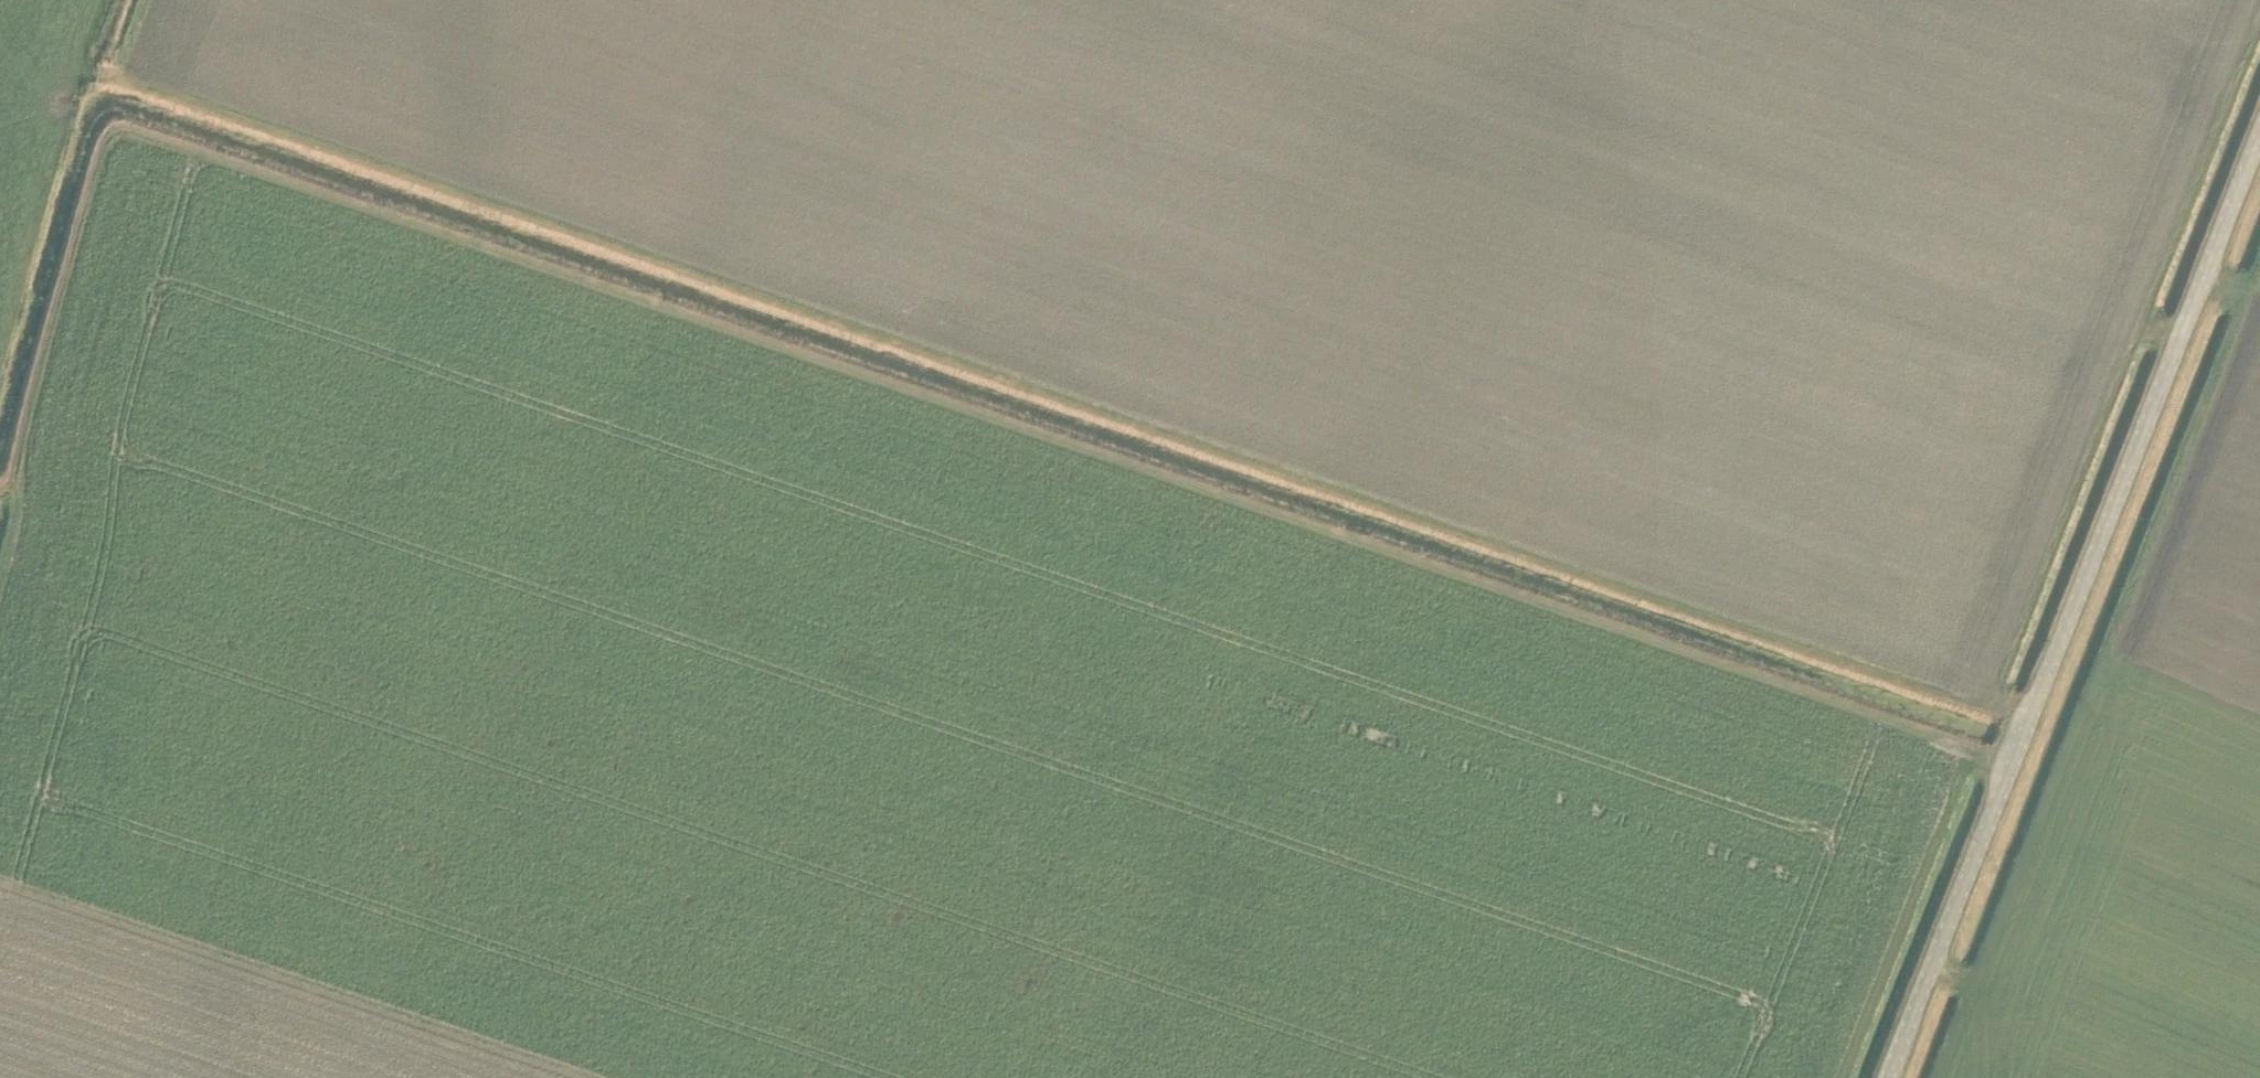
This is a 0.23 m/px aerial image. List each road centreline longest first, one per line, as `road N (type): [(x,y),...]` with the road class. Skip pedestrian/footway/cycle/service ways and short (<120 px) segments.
road 1 (tertiary): [(1888,1077),(2259,133)]

